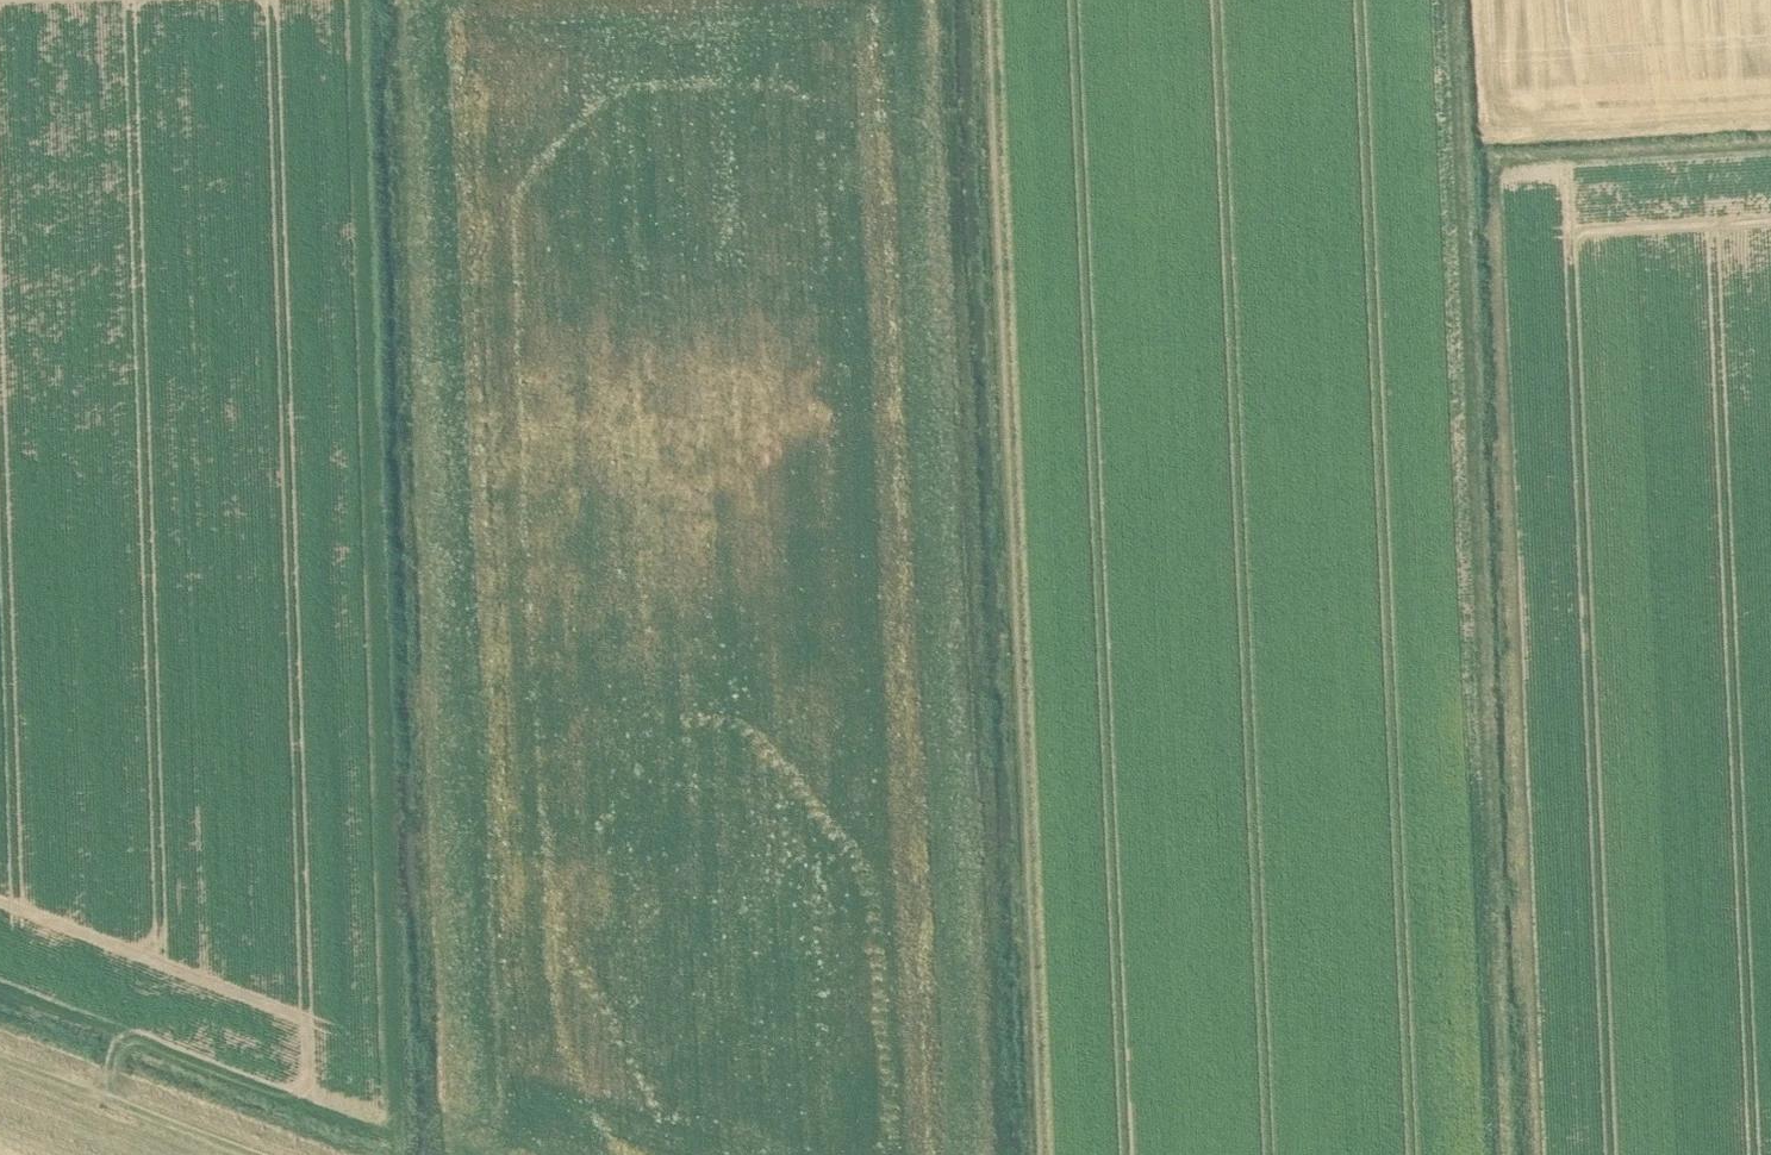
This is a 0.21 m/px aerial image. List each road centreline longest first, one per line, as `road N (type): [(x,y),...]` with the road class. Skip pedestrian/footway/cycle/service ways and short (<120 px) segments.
road 1 (track): [(0,1063),(255,1154)]

